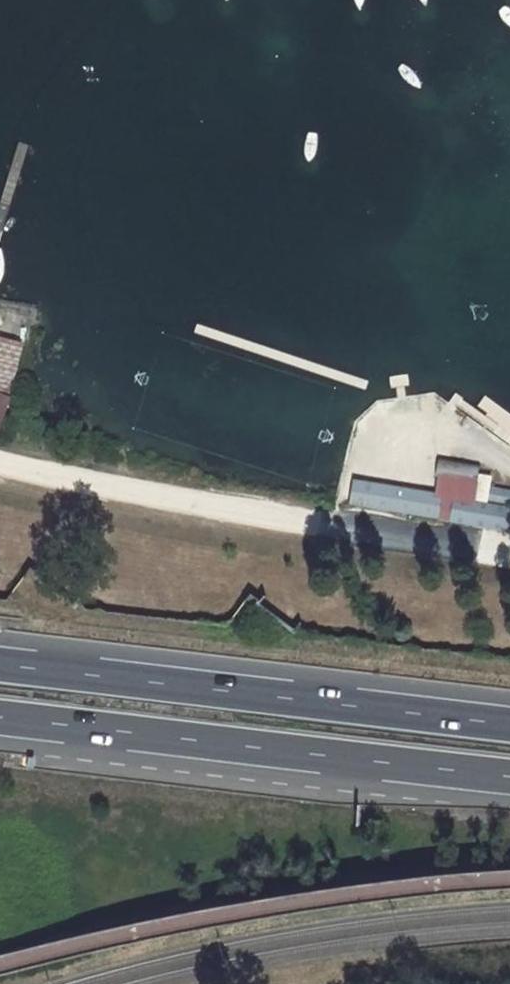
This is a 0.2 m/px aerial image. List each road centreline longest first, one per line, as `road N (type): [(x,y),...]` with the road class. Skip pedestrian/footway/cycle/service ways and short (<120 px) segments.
road 1 (trunk): [(509,724),(0,664)]
road 2 (trunk): [(0,717),(509,776)]

